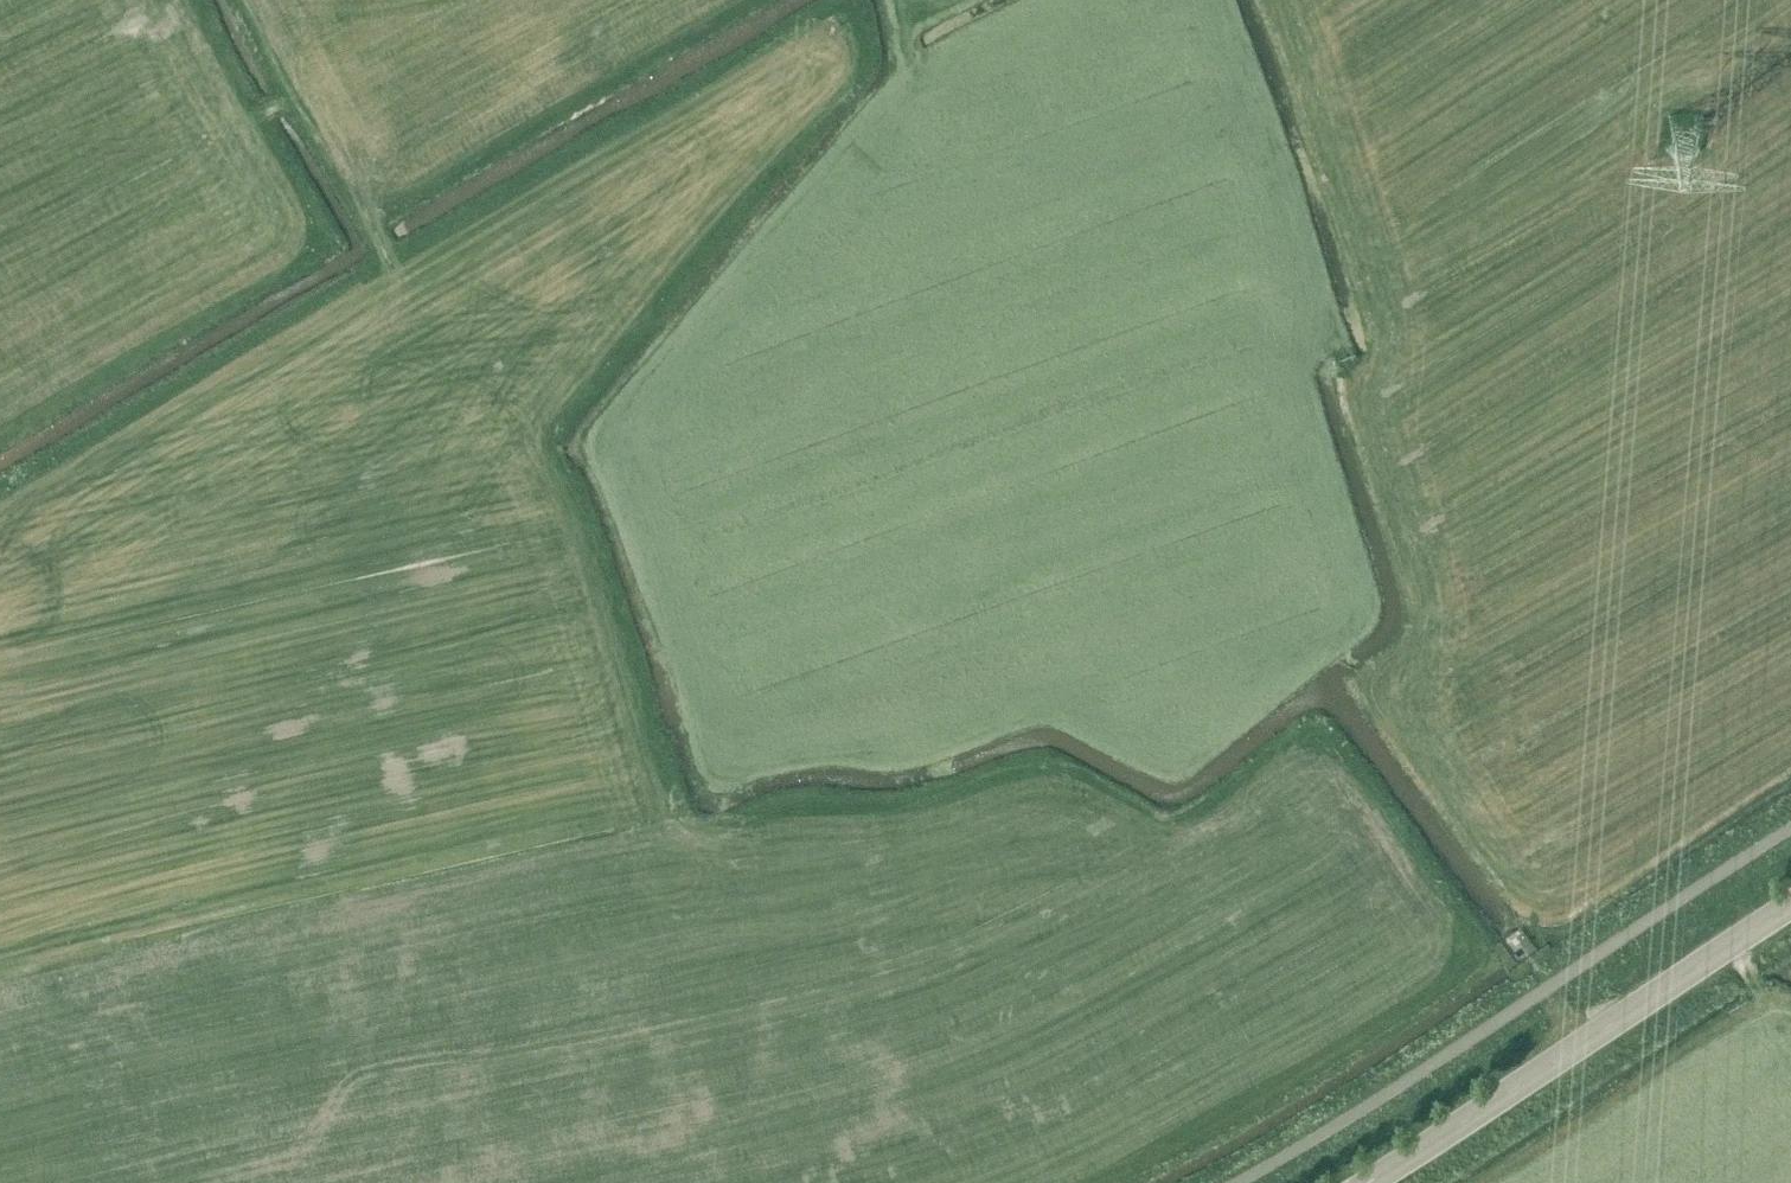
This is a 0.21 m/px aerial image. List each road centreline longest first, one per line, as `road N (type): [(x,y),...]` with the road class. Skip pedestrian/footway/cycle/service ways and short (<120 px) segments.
road 1 (secondary): [(1368,1182),(1790,907)]

